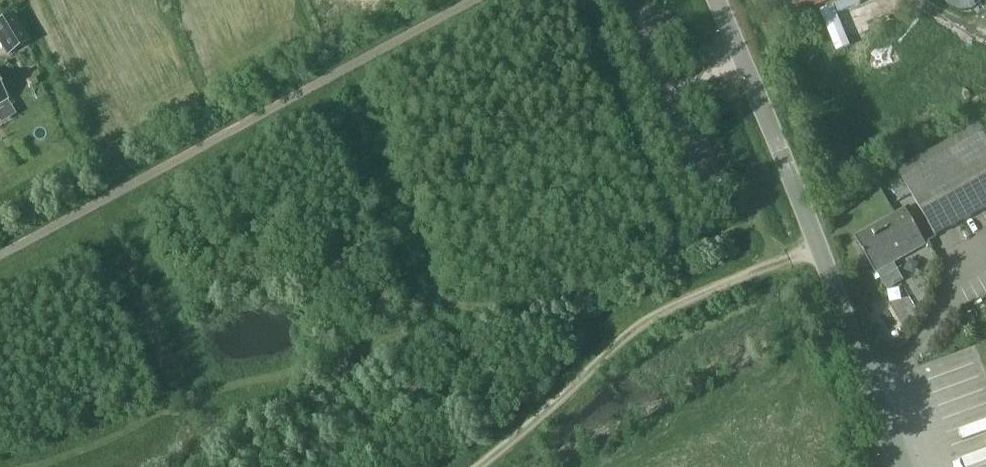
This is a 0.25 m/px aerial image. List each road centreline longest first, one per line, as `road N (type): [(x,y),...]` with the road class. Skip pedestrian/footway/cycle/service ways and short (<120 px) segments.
road 1 (unclassified): [(900,466),(716,0)]
road 2 (track): [(473,466),(538,422),(652,321),(816,246)]
road 3 (track): [(581,0),(681,240),(755,210)]
road 4 (track): [(777,261),(730,148)]

